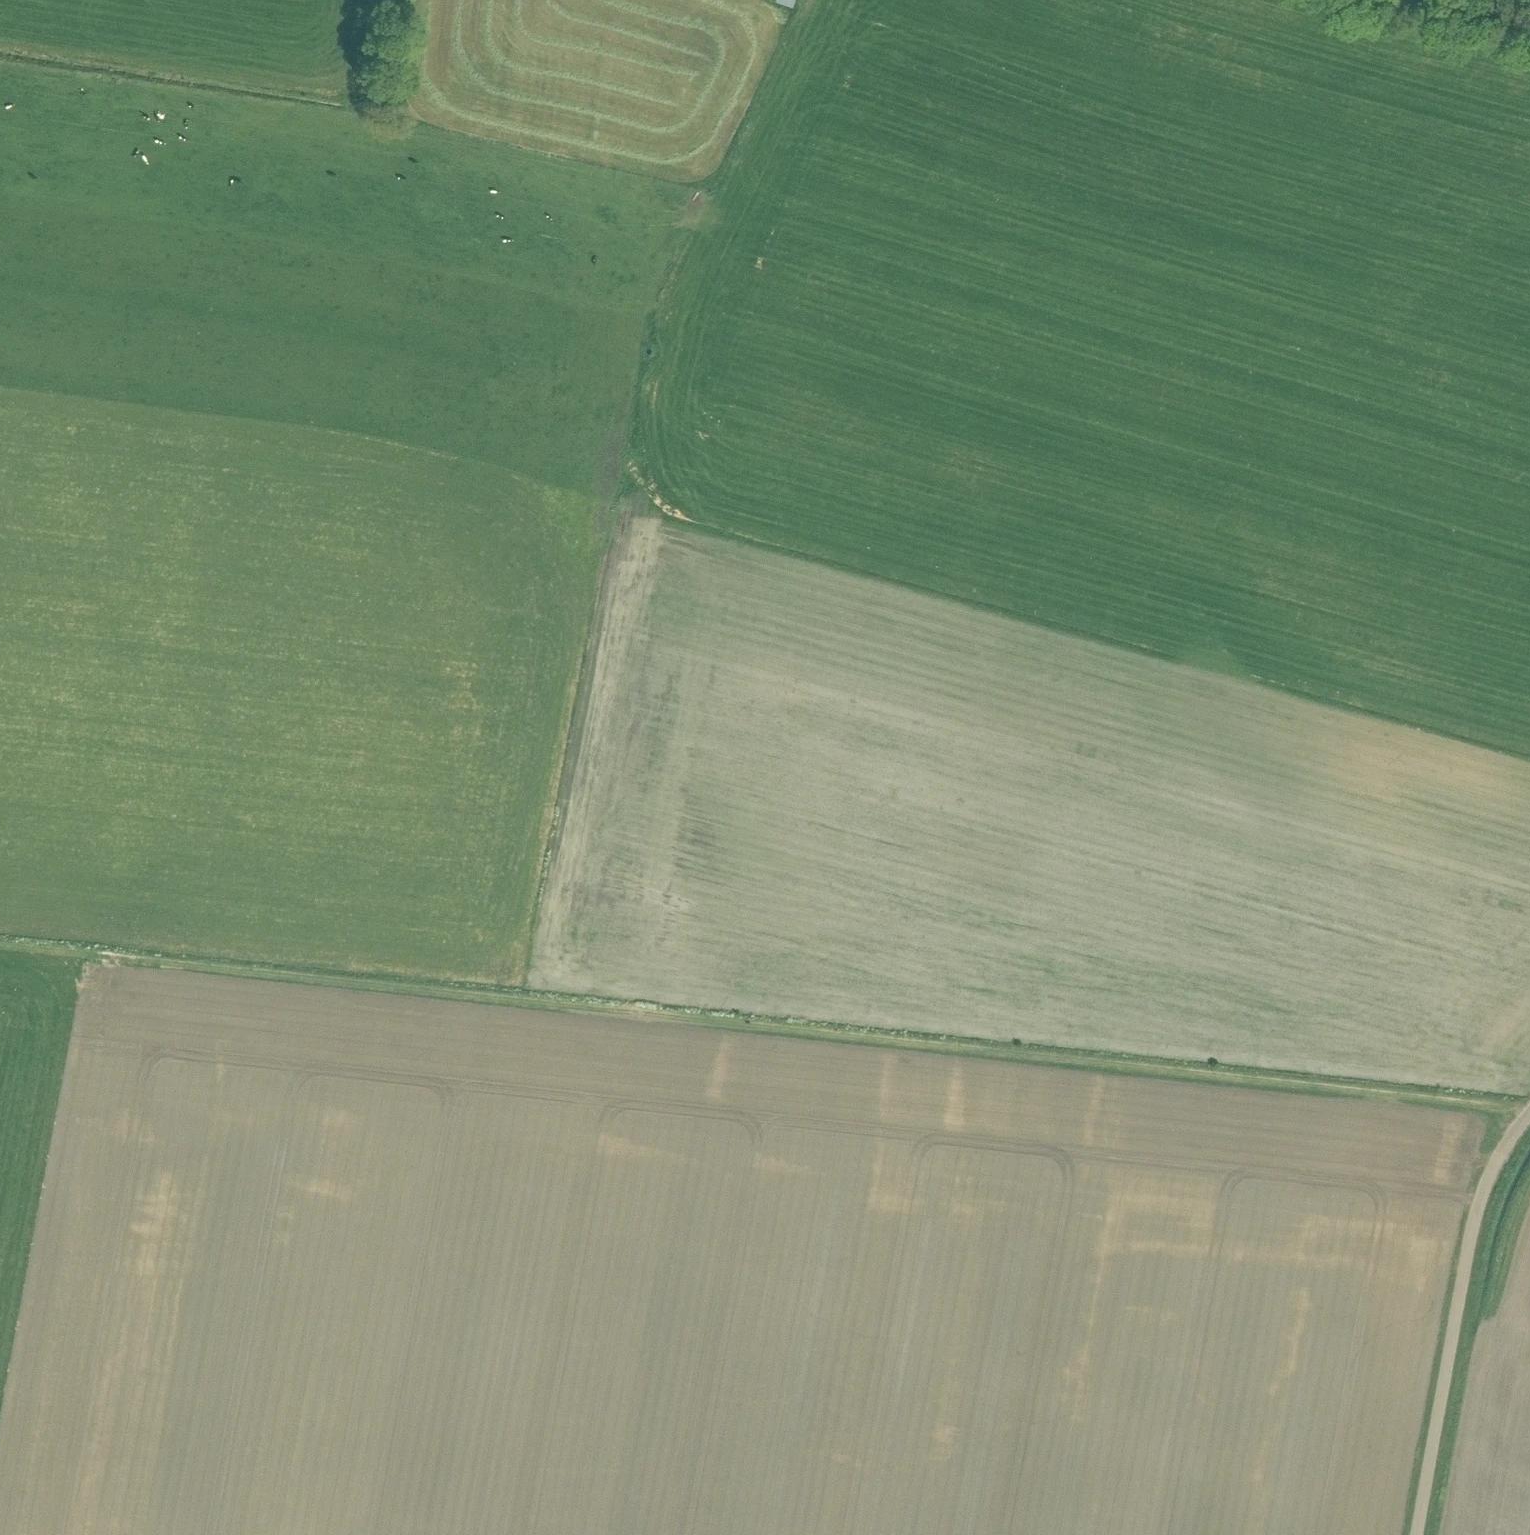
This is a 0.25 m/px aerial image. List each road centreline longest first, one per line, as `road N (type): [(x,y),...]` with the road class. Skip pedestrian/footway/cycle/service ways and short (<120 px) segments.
road 1 (track): [(1529,1106),(0,943)]
road 2 (unclassified): [(1414,1534),(1468,1247),(1489,1171),(1529,1111)]

